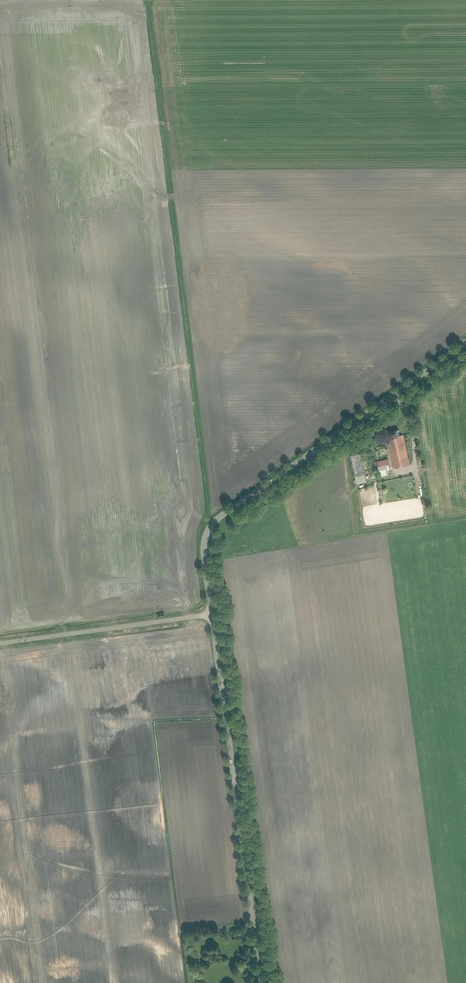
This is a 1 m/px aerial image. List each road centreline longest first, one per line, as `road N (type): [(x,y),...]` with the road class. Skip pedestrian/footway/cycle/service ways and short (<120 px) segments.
road 1 (tertiary): [(212,614),(203,550),(212,524),(465,341)]
road 2 (tertiary): [(261,982),(212,614)]
road 3 (unclassified): [(0,644),(212,614)]

